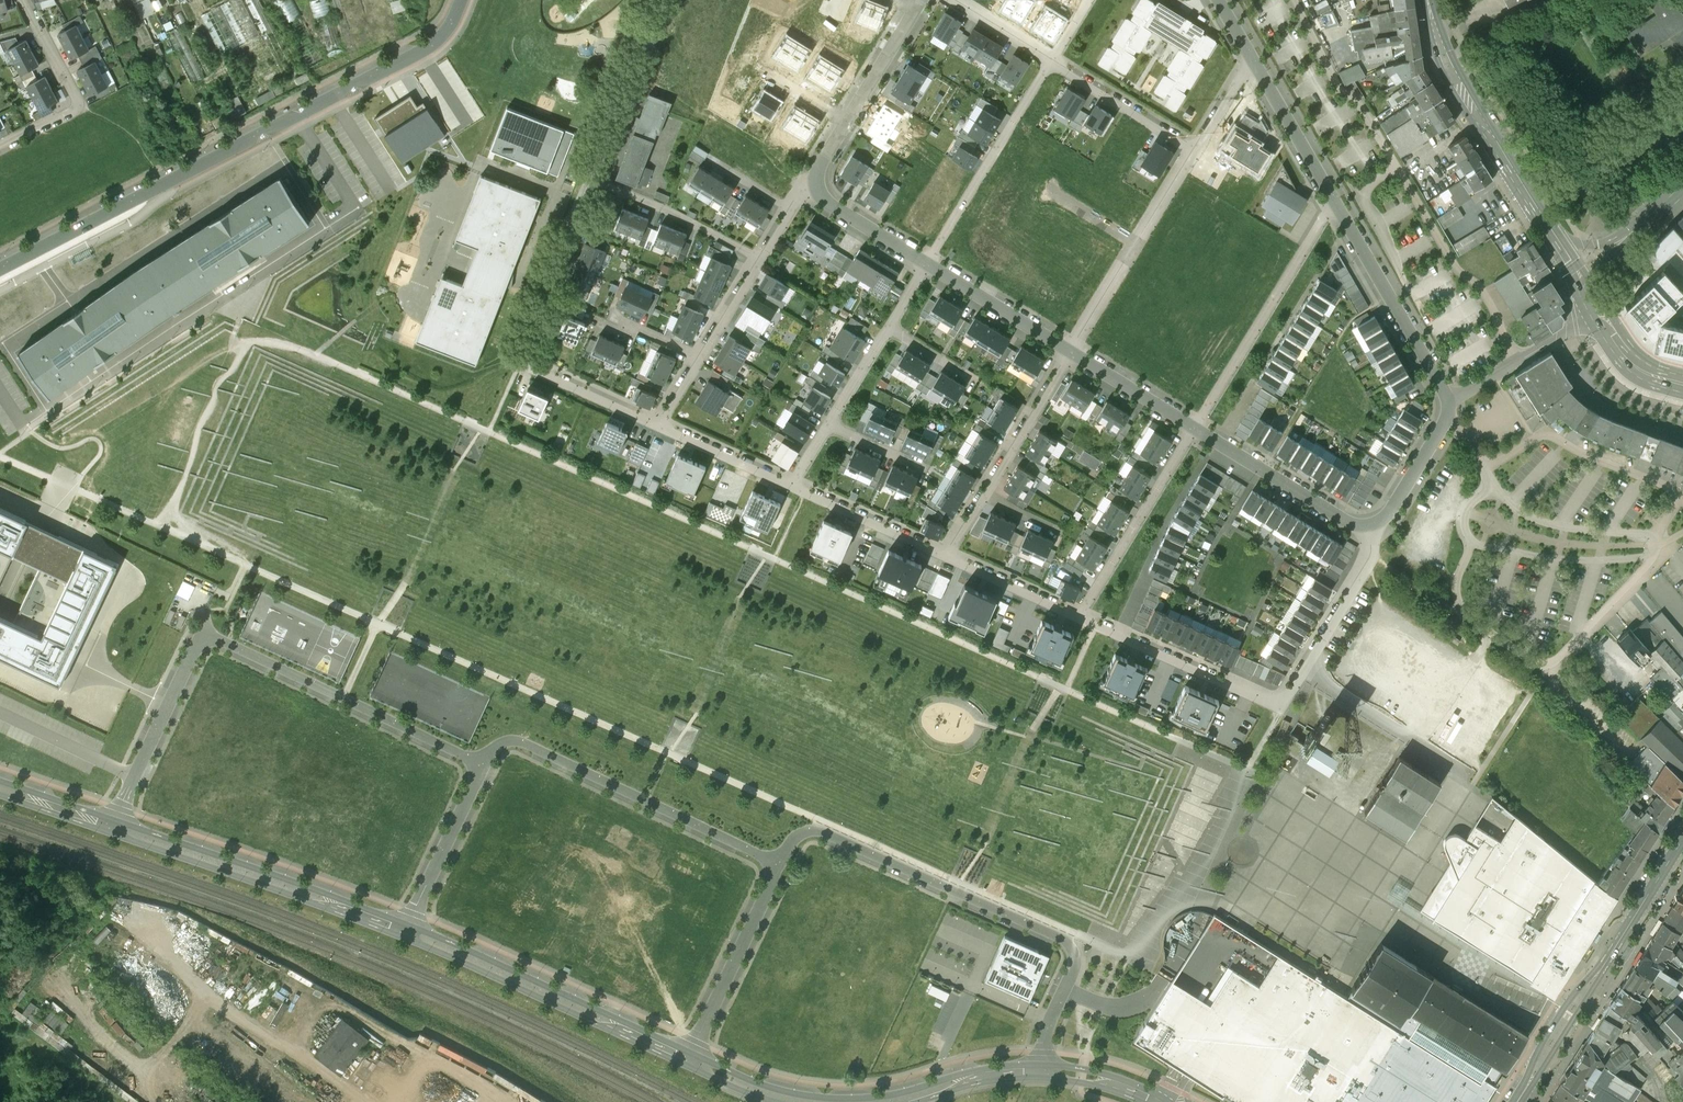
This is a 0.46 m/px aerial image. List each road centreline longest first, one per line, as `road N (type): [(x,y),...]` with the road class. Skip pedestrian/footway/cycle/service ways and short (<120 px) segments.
road 1 (unclassified): [(461,0),(439,41),(419,54),(0,269)]
road 2 (unclassified): [(479,766),(207,636),(113,825)]
road 3 (unclassified): [(1041,1070),(1050,1019),(1074,964),(1064,938),(820,829),(795,835),(773,864)]
road 4 (residential): [(1376,537),(1278,706),(1080,615)]
road 5 (residential): [(1334,199),(1447,401),(1444,422),(1376,537)]
road 6 (residential): [(656,423),(520,361),(594,180)]
road 7 (unclassified): [(773,864),(518,738),(496,744),(479,766)]
road 8 (tertiary): [(1515,1101),(1682,838)]
road 9 (tertiary): [(405,930),(689,1057)]
road 10 (tertiary): [(113,825),(405,930)]
road 11 (secondary): [(1428,0),(1445,56),(1553,238)]
road 12 (residential): [(1334,199),(1194,428)]
road 13 (residential): [(1051,59),(928,262)]
road 14 (residential): [(1194,428),(1080,615)]
road 15 (residential): [(23,0),(81,108),(0,148)]
road 16 (residential): [(1194,428),(1376,537)]
road 17 (unclassified): [(689,1057),(773,864)]
road 18 (residential): [(920,0),(815,169)]
road 19 (residential): [(594,180),(665,0)]
road 20 (residential): [(758,258),(594,180)]
road 21 (unclassified): [(405,930),(479,766)]
road 22 (tertiary): [(868,1101),(968,1078),(1041,1070)]
road 23 (residential): [(945,552),(791,484)]
road 24 (residential): [(1051,59),(1194,147)]
road 25 (residential): [(1069,349),(981,492)]
road 26 (residential): [(928,262),(1069,349)]
road 27 (residential): [(1251,57),(1334,199)]
road 28 (tertiary): [(689,1057),(760,1088),(840,1101)]
road 29 (residential): [(815,169),(825,200),(928,262)]
road 30 (residential): [(1080,615),(945,552)]
road 31 (residential): [(791,484),(656,423)]
road 32 (residential): [(1069,349),(1194,428)]
road 33 (secondary): [(1582,286),(1639,369),(1682,385)]
road 34 (residential): [(1134,244),(1069,349)]

